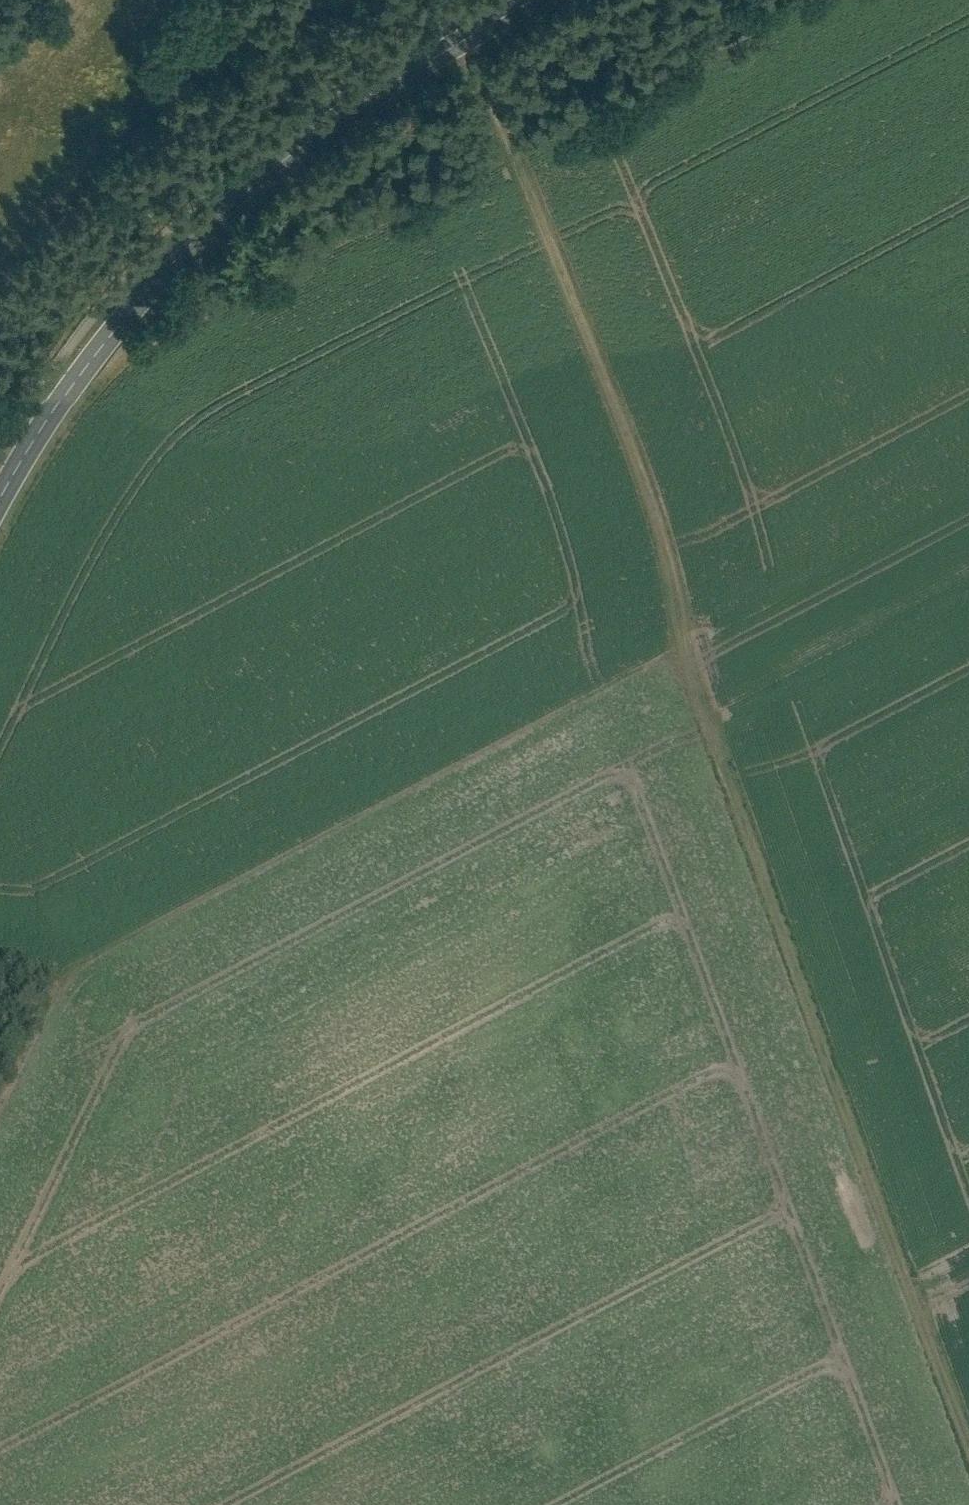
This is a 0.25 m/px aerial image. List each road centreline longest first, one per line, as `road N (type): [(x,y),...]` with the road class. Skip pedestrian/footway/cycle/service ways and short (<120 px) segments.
road 1 (track): [(452,26),(652,543),(670,655),(692,726),(968,1498)]
road 2 (tertiary): [(499,0),(400,62),(236,195),(117,316),(25,442),(0,490)]

